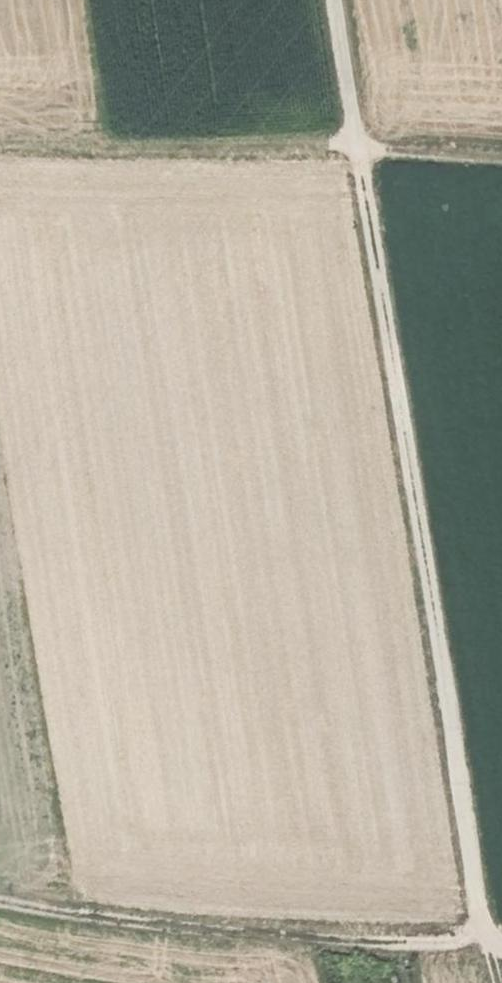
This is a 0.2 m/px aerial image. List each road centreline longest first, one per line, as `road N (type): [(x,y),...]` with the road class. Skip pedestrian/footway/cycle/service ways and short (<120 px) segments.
road 1 (track): [(344,0),(485,945),(498,982)]
road 2 (track): [(501,945),(350,949),(0,902)]
road 3 (track): [(0,147),(158,152),(370,140),(501,150)]

